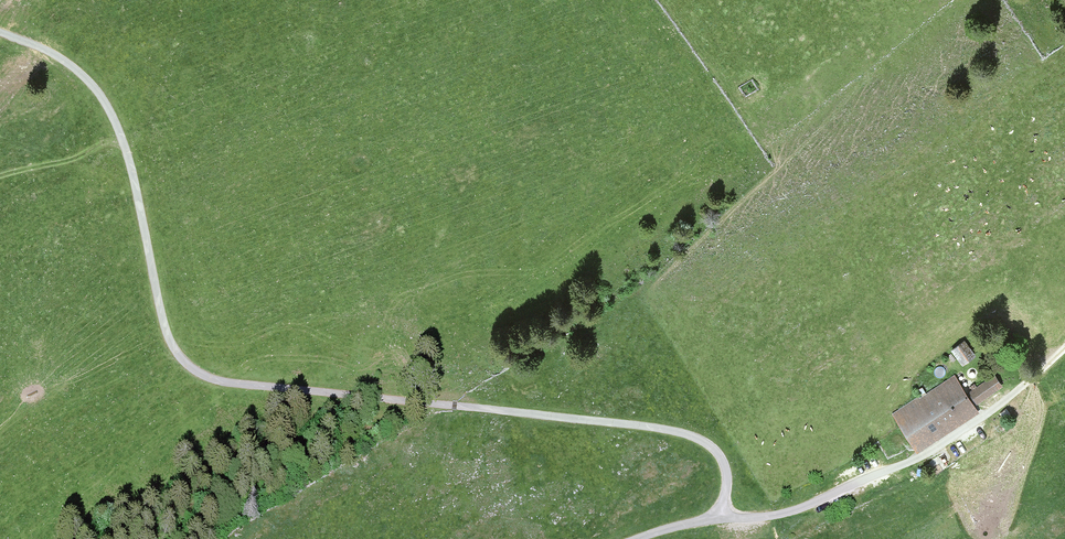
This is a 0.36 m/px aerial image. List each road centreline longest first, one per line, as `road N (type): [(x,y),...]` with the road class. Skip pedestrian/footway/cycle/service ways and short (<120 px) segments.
road 1 (unclassified): [(0,32),(67,63),(110,111),(130,163),(167,332),(189,366),(221,381),(657,428),(712,447),(727,477),(719,516),(637,538)]
road 2 (track): [(719,516),(790,512),(902,465),(1042,369)]
road 3 (track): [(124,145),(107,143),(0,176)]

